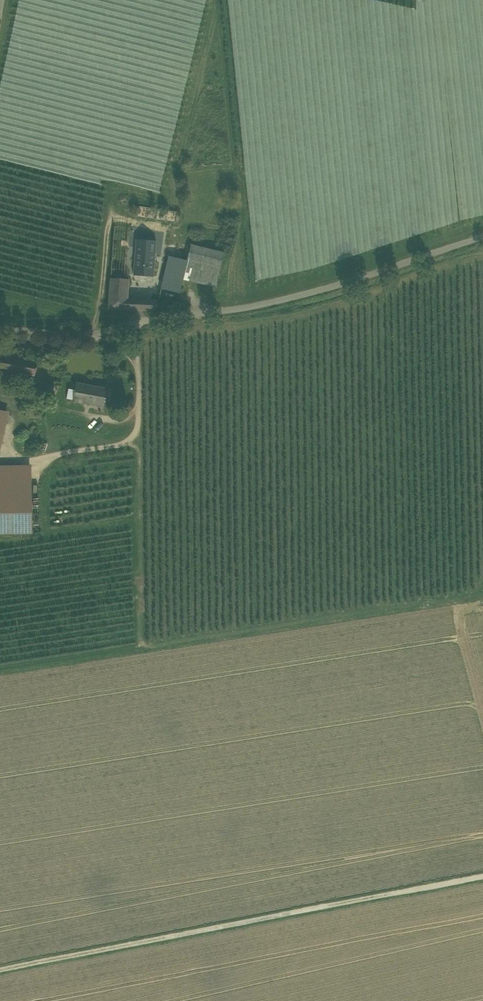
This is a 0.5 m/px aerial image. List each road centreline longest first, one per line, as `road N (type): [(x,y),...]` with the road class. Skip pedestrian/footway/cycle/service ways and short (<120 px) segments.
road 1 (residential): [(0,333),(94,333),(272,304),(482,241)]
road 2 (track): [(0,975),(482,878)]

